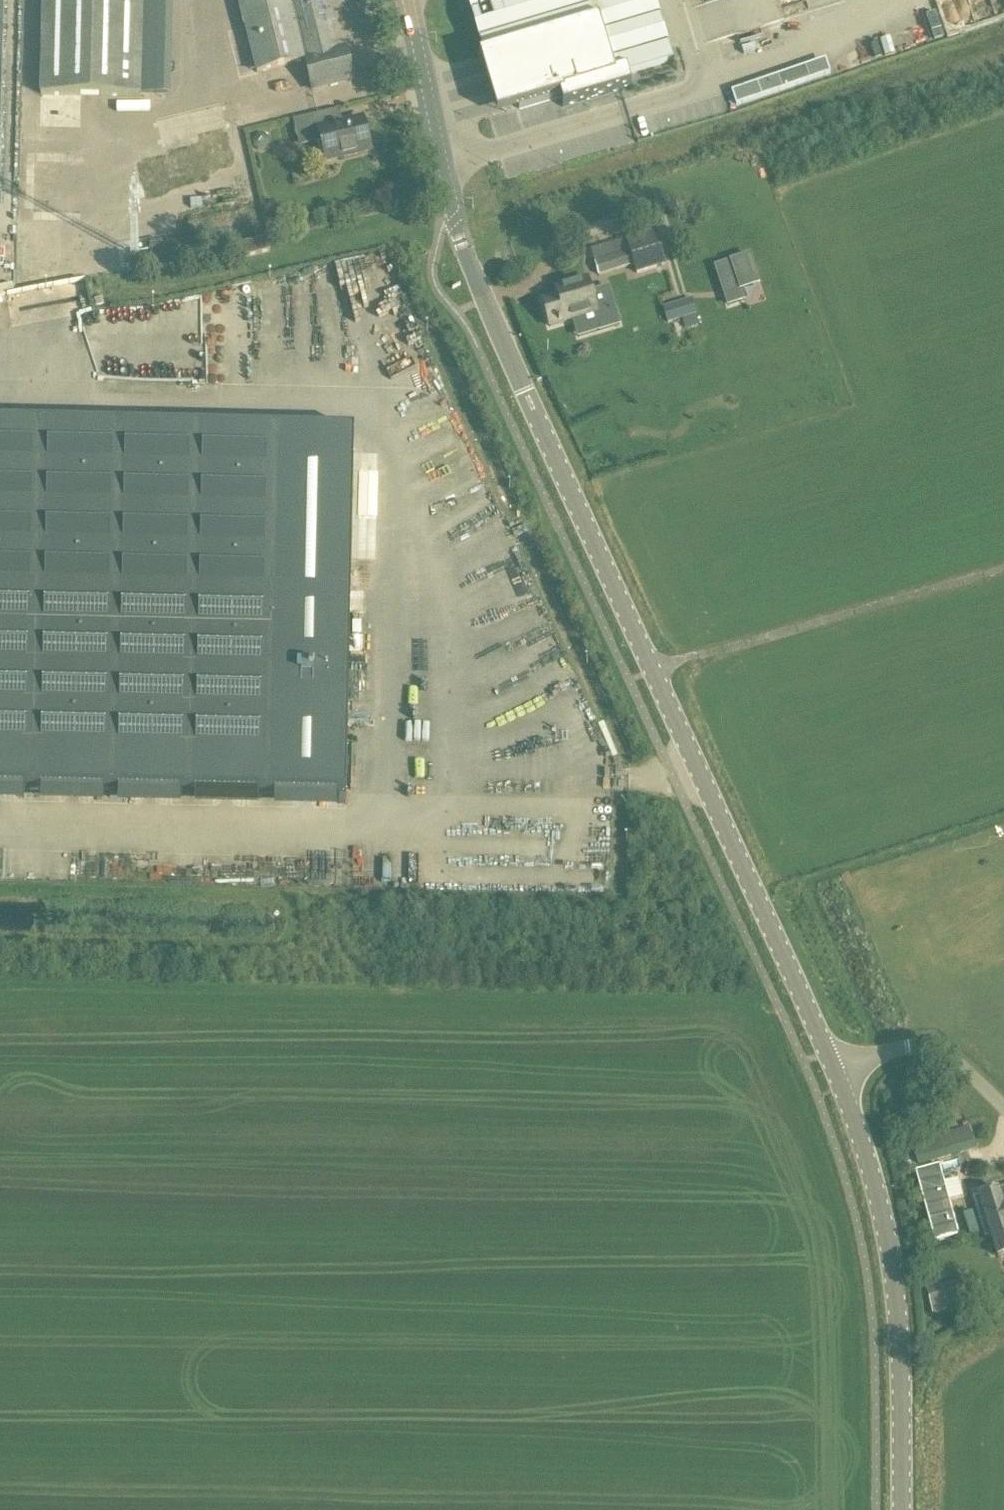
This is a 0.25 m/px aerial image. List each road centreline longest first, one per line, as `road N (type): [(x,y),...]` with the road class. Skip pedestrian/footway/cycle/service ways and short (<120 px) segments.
road 1 (tertiary): [(834,1073),(460,241),(405,0)]
road 2 (tertiary): [(903,1509),(890,1252),(834,1073)]
road 3 (unclassified): [(1003,1110),(938,1052),(894,1052),(834,1073)]

